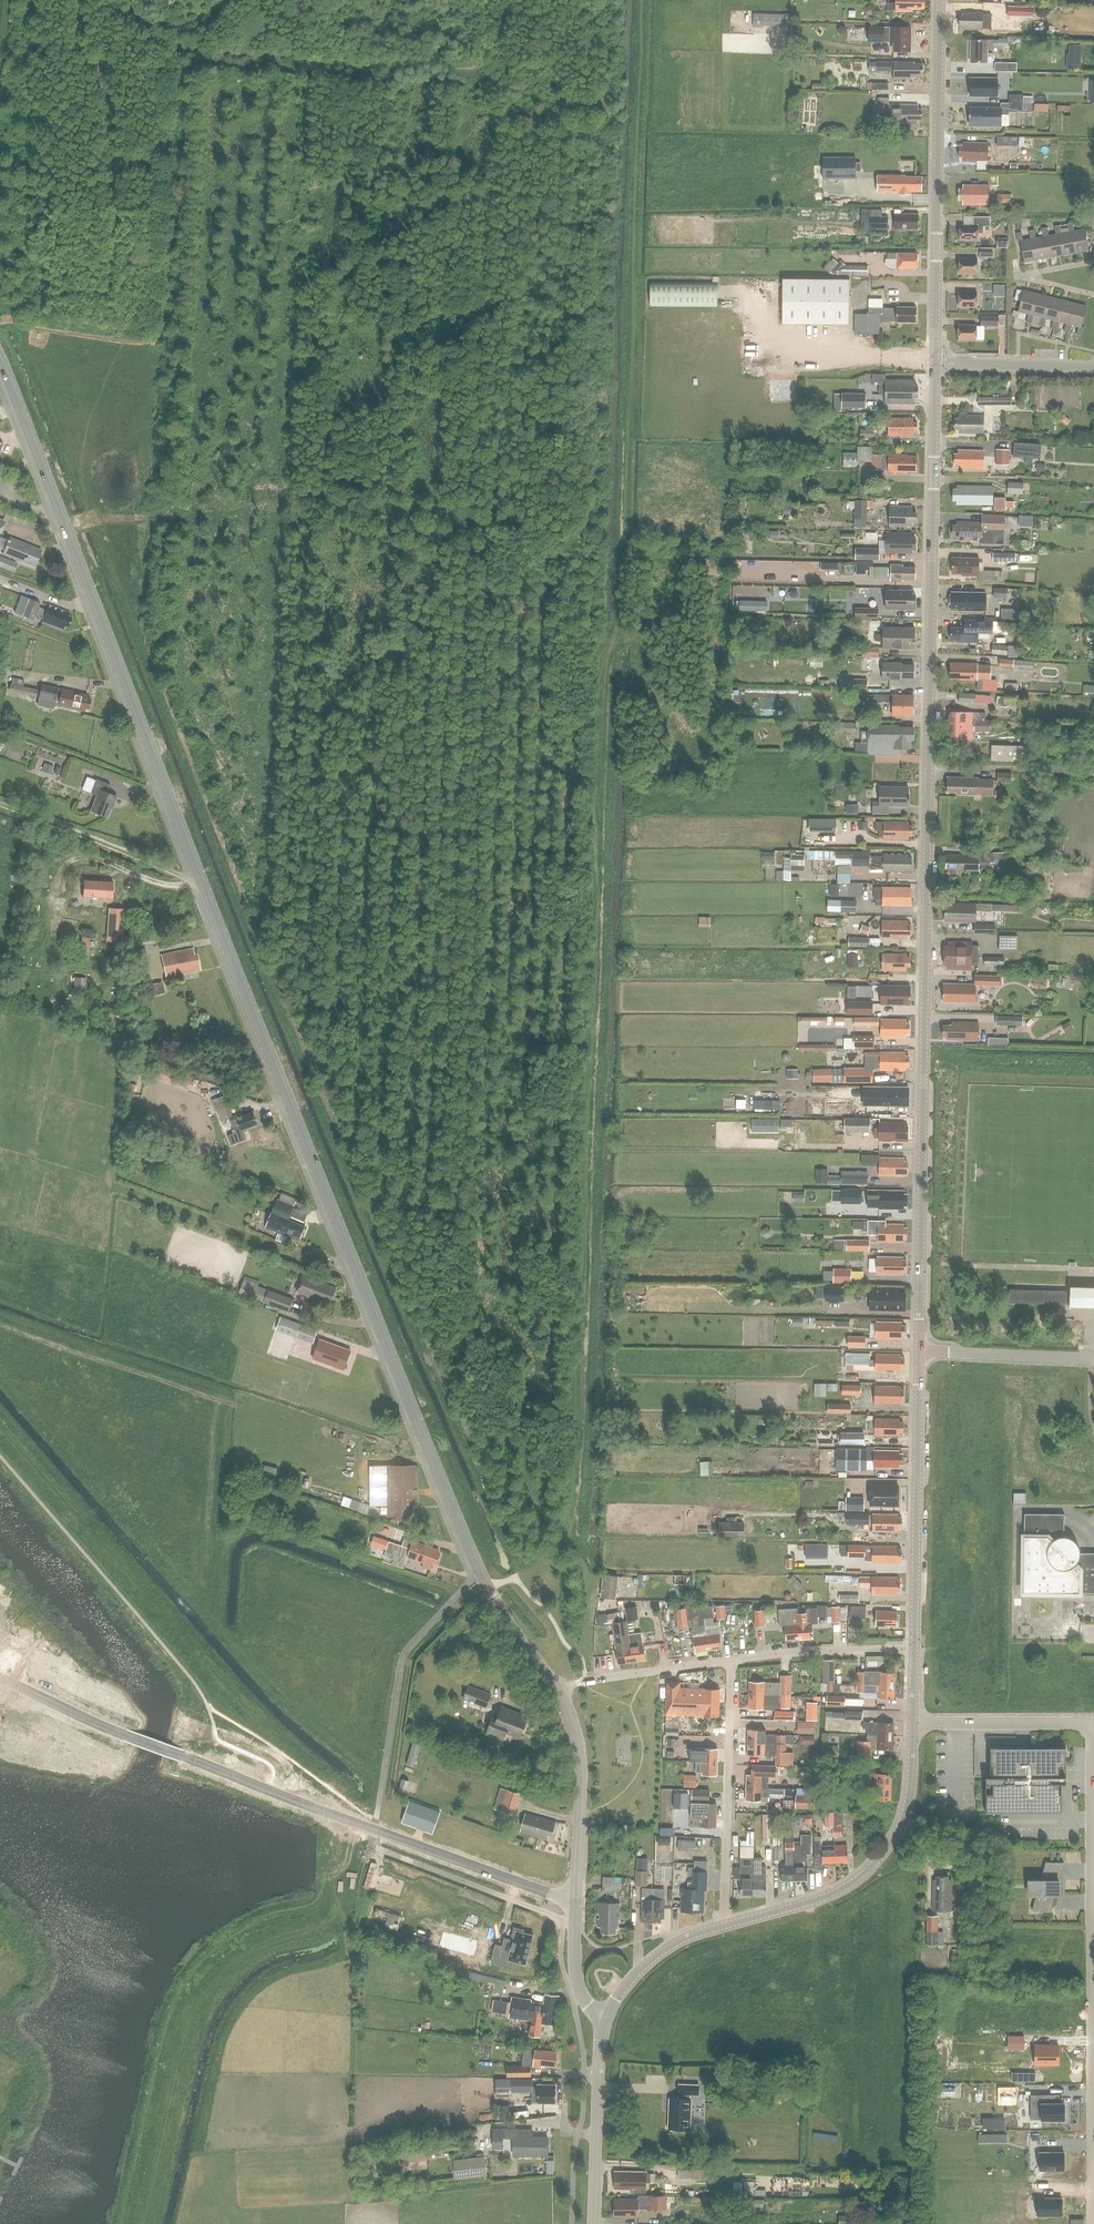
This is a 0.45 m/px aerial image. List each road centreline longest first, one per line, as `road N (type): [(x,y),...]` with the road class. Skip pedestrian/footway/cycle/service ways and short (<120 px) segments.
road 1 (tertiary): [(577,1904),(583,1783),(573,1720),(470,1549),(0,361)]
road 2 (secondary): [(920,1354),(936,364)]
road 3 (residential): [(1093,1723),(1093,2223)]
road 4 (residential): [(129,1737),(577,1904)]
road 5 (secondary): [(936,364),(941,0)]
road 6 (secondary): [(725,1925),(833,1894),(876,1863),(907,1810),(913,1725)]
road 7 (secondary): [(914,1650),(920,1354)]
road 8 (residential): [(731,1661),(725,1925)]
road 9 (track): [(204,884),(0,805)]
road 10 (secondary): [(594,2223),(607,2019)]
road 11 (residential): [(914,1650),(731,1661)]
road 12 (residential): [(1093,1723),(913,1725)]
road 13 (unclassified): [(1093,1360),(920,1354)]
road 14 (residential): [(936,364),(1093,367)]
road 15 (secondary): [(607,2019),(660,1953),(725,1925)]
road 16 (residential): [(731,1661),(585,1682)]
road 17 (residential): [(129,1737),(0,1677)]
road 18 (tertiary): [(607,2019),(579,1988),(577,1904)]

